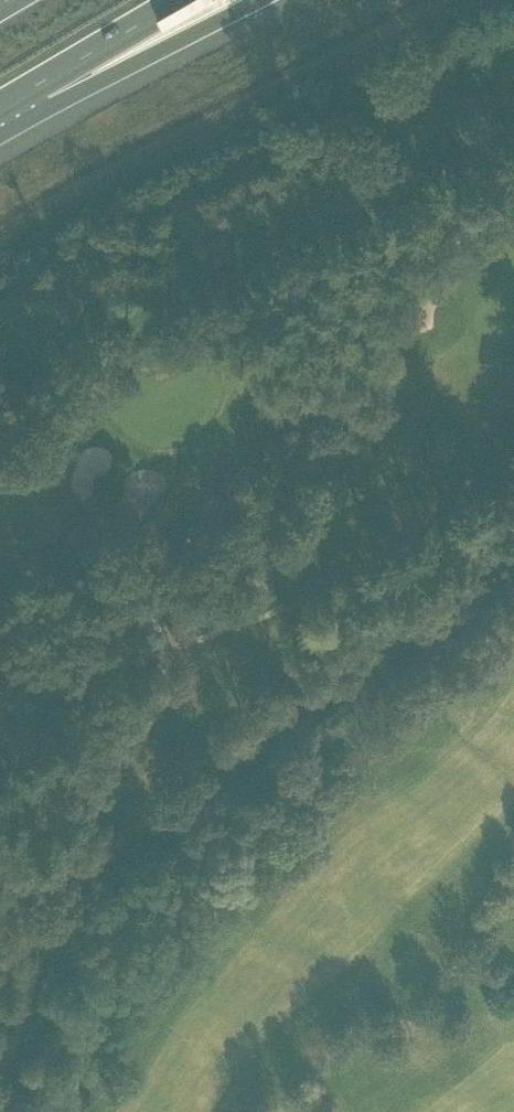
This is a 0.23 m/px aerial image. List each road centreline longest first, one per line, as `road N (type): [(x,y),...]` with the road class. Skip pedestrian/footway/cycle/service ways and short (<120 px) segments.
road 1 (motorway): [(43,85),(253,0)]
road 2 (motorway): [(43,85),(188,0)]

